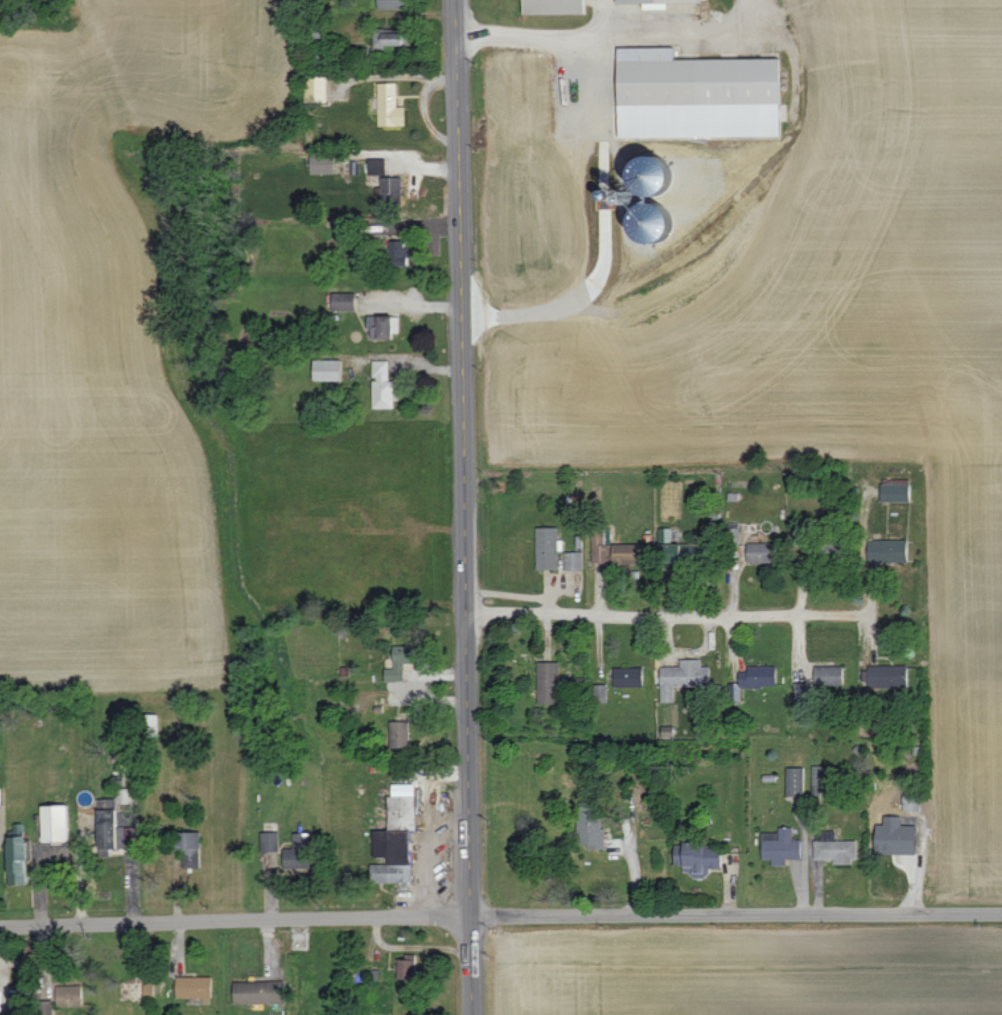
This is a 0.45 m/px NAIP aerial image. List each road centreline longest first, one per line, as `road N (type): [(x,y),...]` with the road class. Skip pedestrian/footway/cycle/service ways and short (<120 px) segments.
road 1 (secondary): [(473,1014),(458,0)]
road 2 (residential): [(1001,913),(0,929)]
road 3 (residential): [(467,613),(873,614)]

